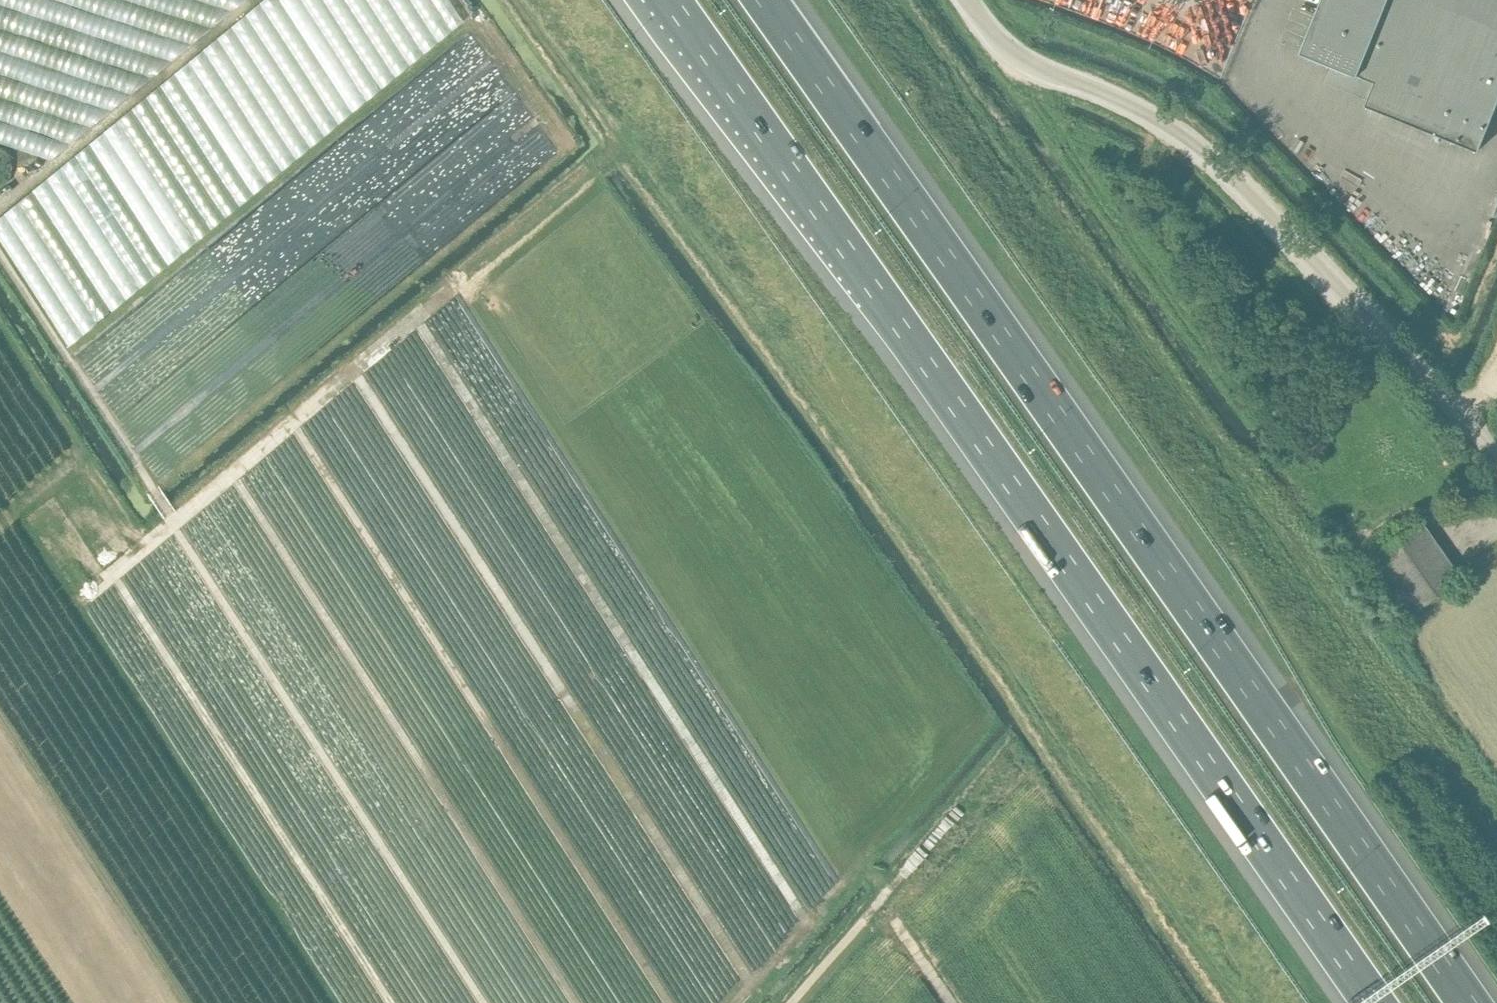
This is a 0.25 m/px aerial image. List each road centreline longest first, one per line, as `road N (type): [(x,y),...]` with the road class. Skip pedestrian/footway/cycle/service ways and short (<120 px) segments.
road 1 (motorway): [(669,0),(1374,1002)]
road 2 (motorway): [(1468,1002),(764,0)]
road 3 (tertiary): [(1496,450),(1218,160),(1127,98),(1005,48),(967,0)]
road 4 (track): [(516,0),(673,217)]
road 5 (unclassified): [(789,1002),(885,894)]

